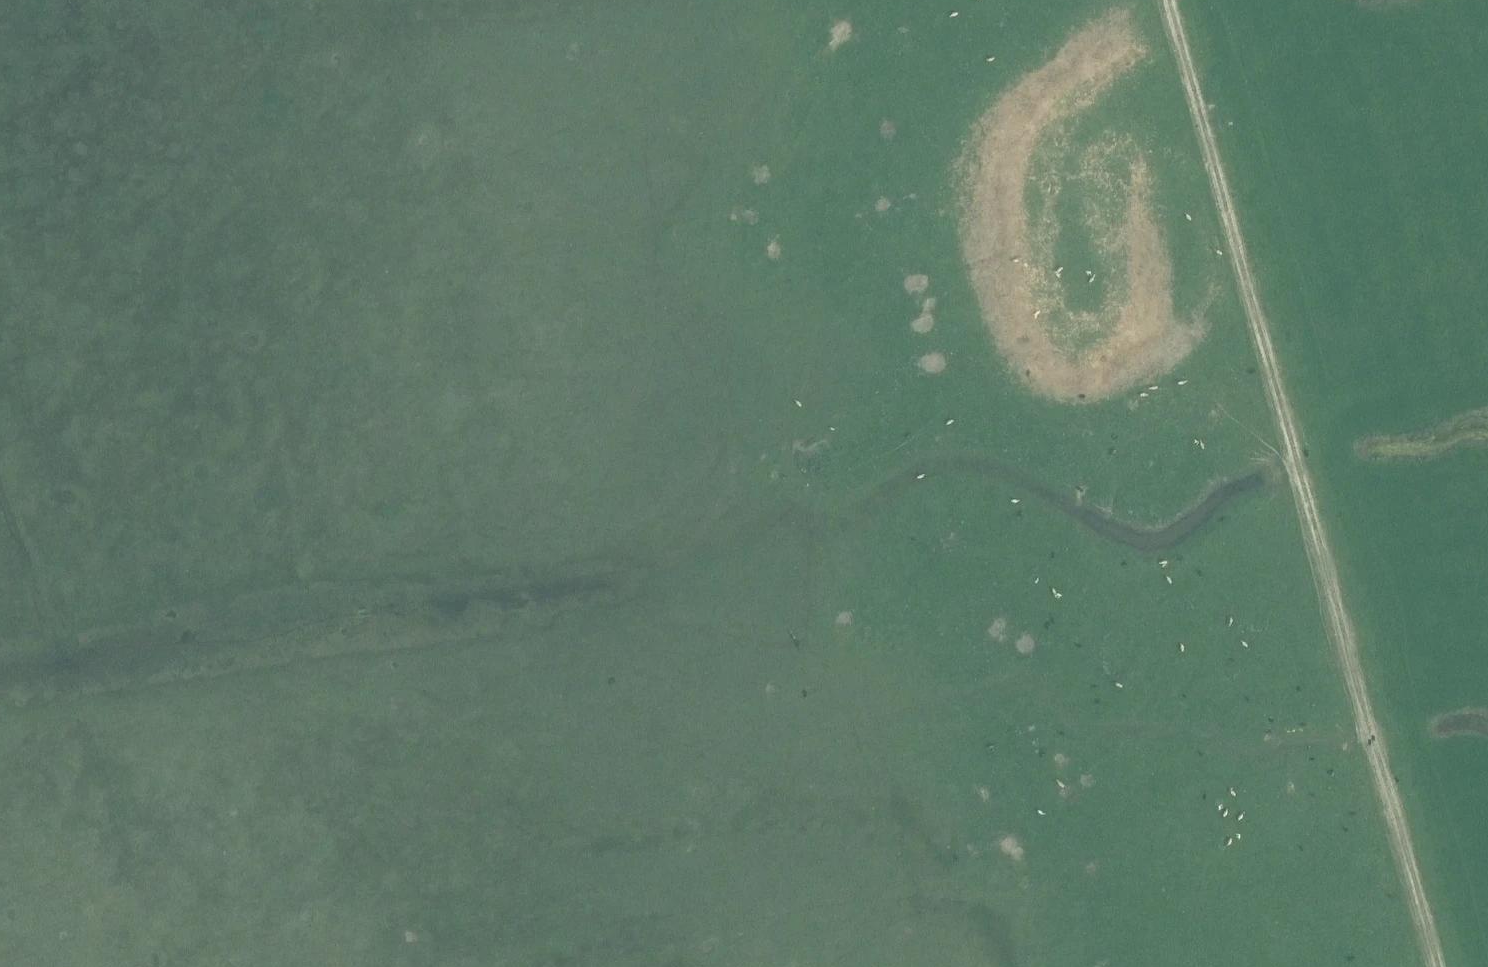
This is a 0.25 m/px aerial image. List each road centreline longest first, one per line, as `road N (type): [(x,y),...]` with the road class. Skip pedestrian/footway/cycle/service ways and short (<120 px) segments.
road 1 (track): [(1177,0),(1440,966)]

